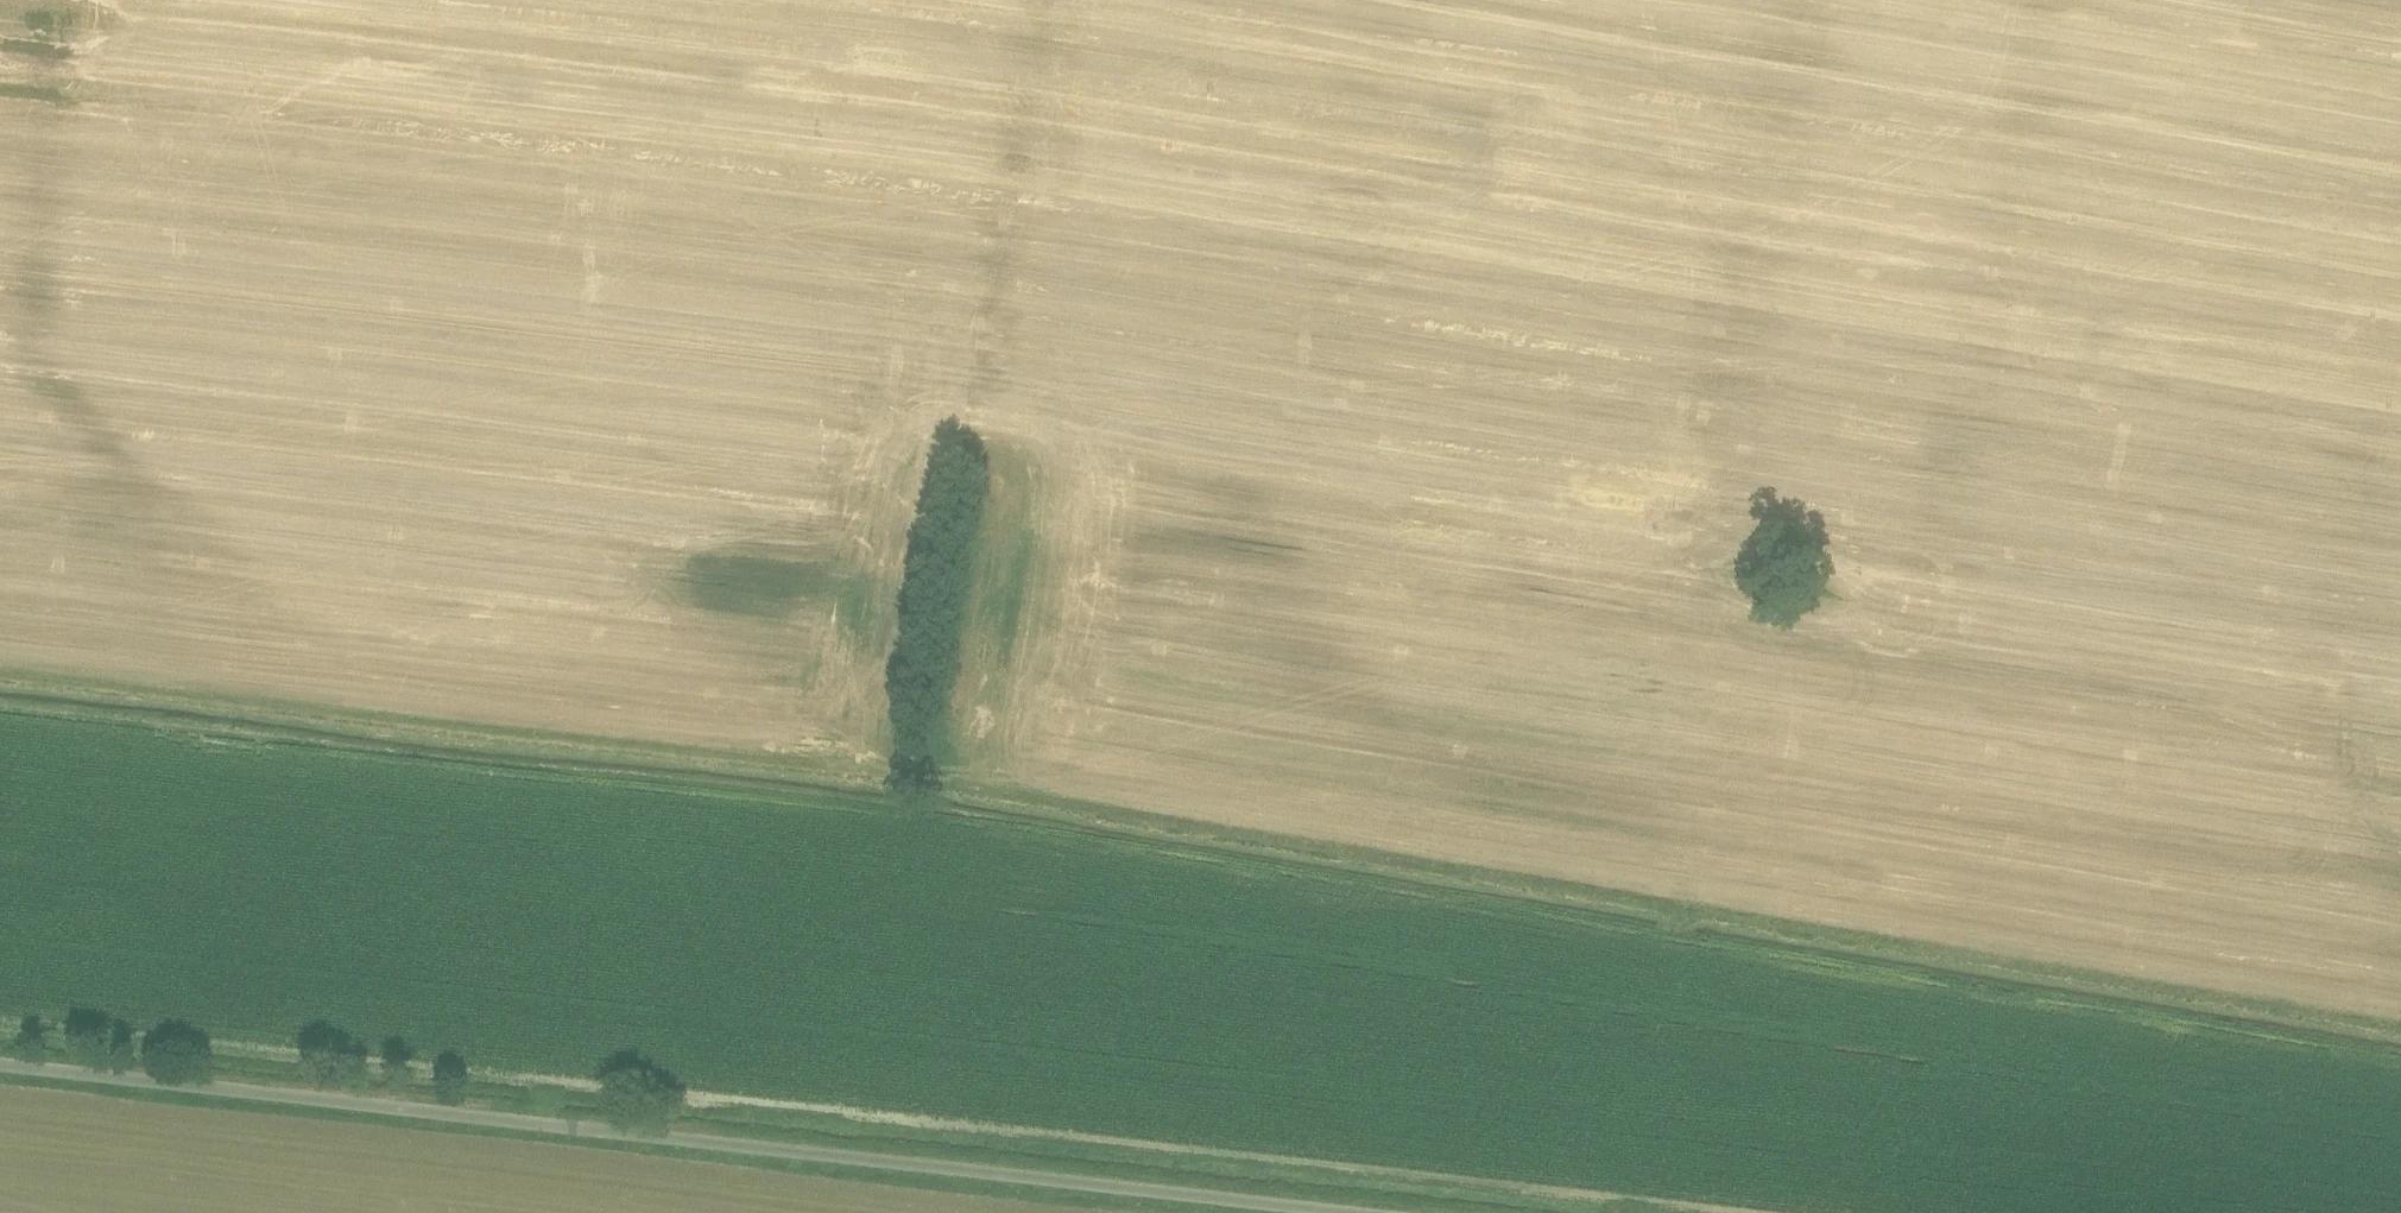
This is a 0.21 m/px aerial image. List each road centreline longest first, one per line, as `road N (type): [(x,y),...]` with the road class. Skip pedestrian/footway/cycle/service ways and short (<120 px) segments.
road 1 (residential): [(0,1058),(1470,1212)]

